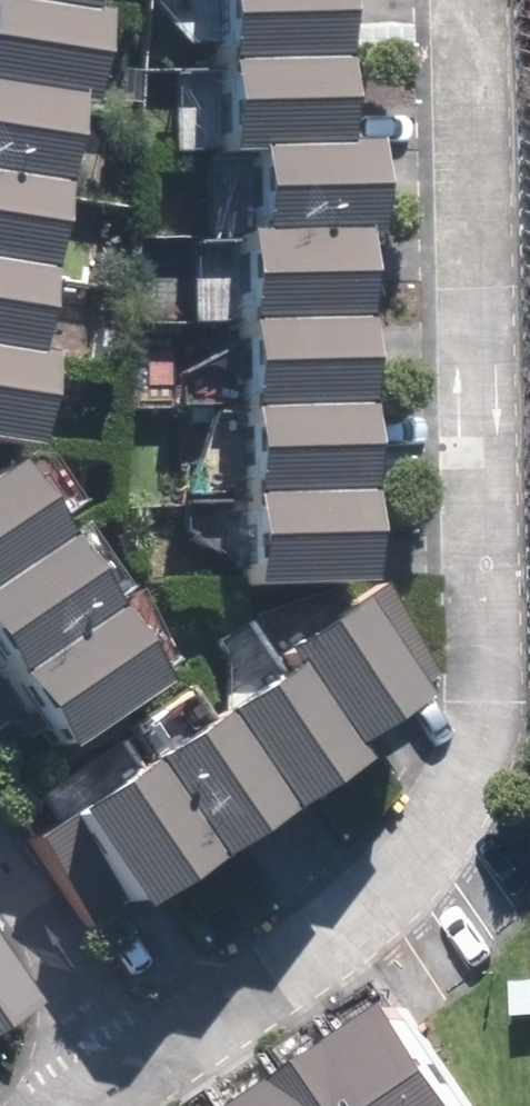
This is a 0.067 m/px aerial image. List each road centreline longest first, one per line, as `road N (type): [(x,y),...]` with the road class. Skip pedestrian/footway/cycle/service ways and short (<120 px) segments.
road 1 (residential): [(124,1069),(455,836),(479,749),(471,0)]
road 2 (residential): [(124,1069),(0,874)]

